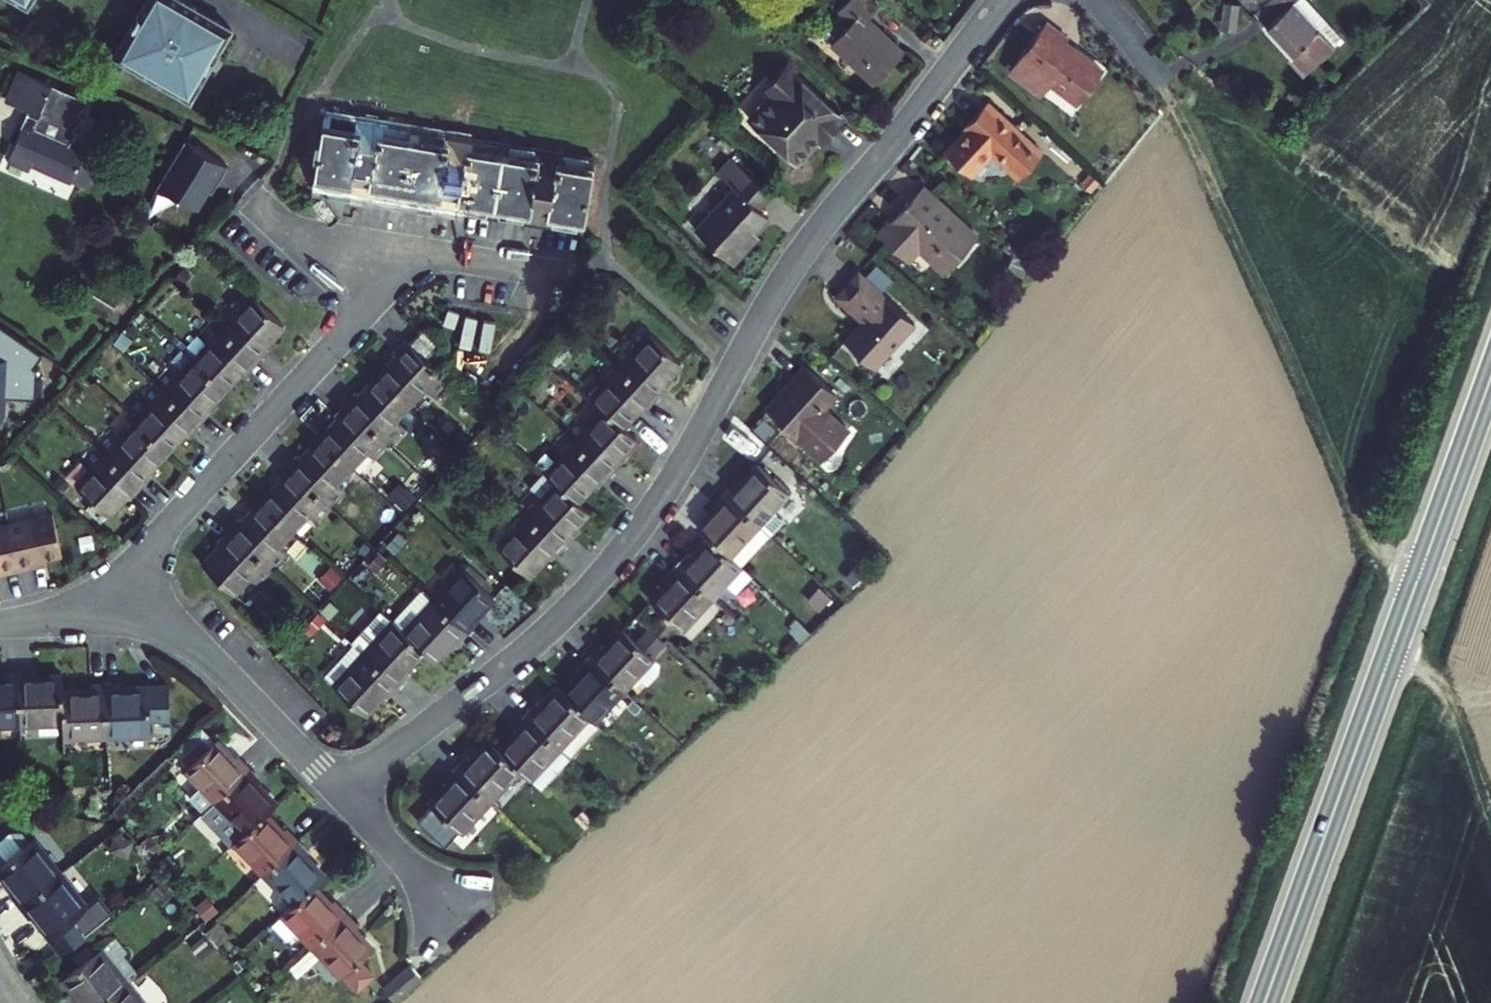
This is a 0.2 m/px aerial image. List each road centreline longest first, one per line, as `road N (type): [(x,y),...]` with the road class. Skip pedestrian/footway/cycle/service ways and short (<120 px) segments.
road 1 (residential): [(1003,0),(800,252),(663,490),(616,555),(536,640),(338,790)]
road 2 (secondary): [(1265,1002),(1490,375)]
road 3 (track): [(1155,75),(1179,107),(1368,543),(1418,575)]
road 4 (residential): [(105,615),(165,529),(420,253)]
road 5 (residential): [(338,790),(174,628),(105,615)]
road 6 (track): [(1390,654),(1440,687),(1490,818)]
road 7 (residential): [(420,253),(291,232),(254,201)]
road 8 (residential): [(564,275),(420,253)]
road 9 (residential): [(437,887),(338,790)]

